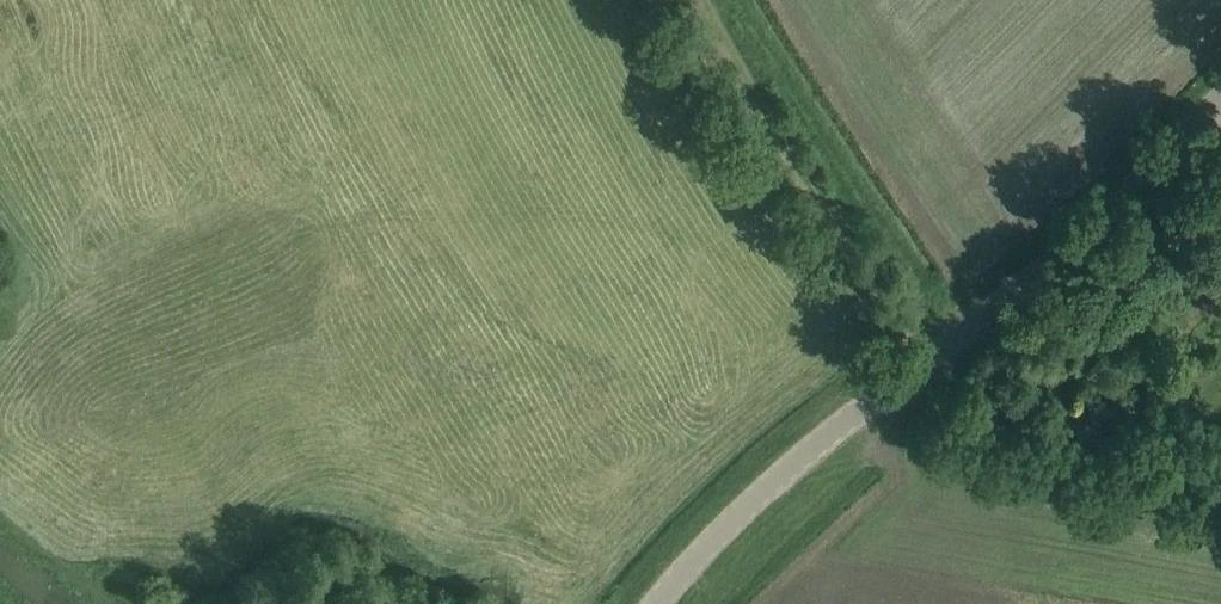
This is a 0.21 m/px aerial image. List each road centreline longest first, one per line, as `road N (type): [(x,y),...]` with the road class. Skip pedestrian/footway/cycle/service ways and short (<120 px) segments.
road 1 (tertiary): [(660,603),(758,497),(1096,223),(1220,100)]
road 2 (track): [(935,353),(822,206),(704,0)]
road 3 (track): [(0,526),(97,603)]

